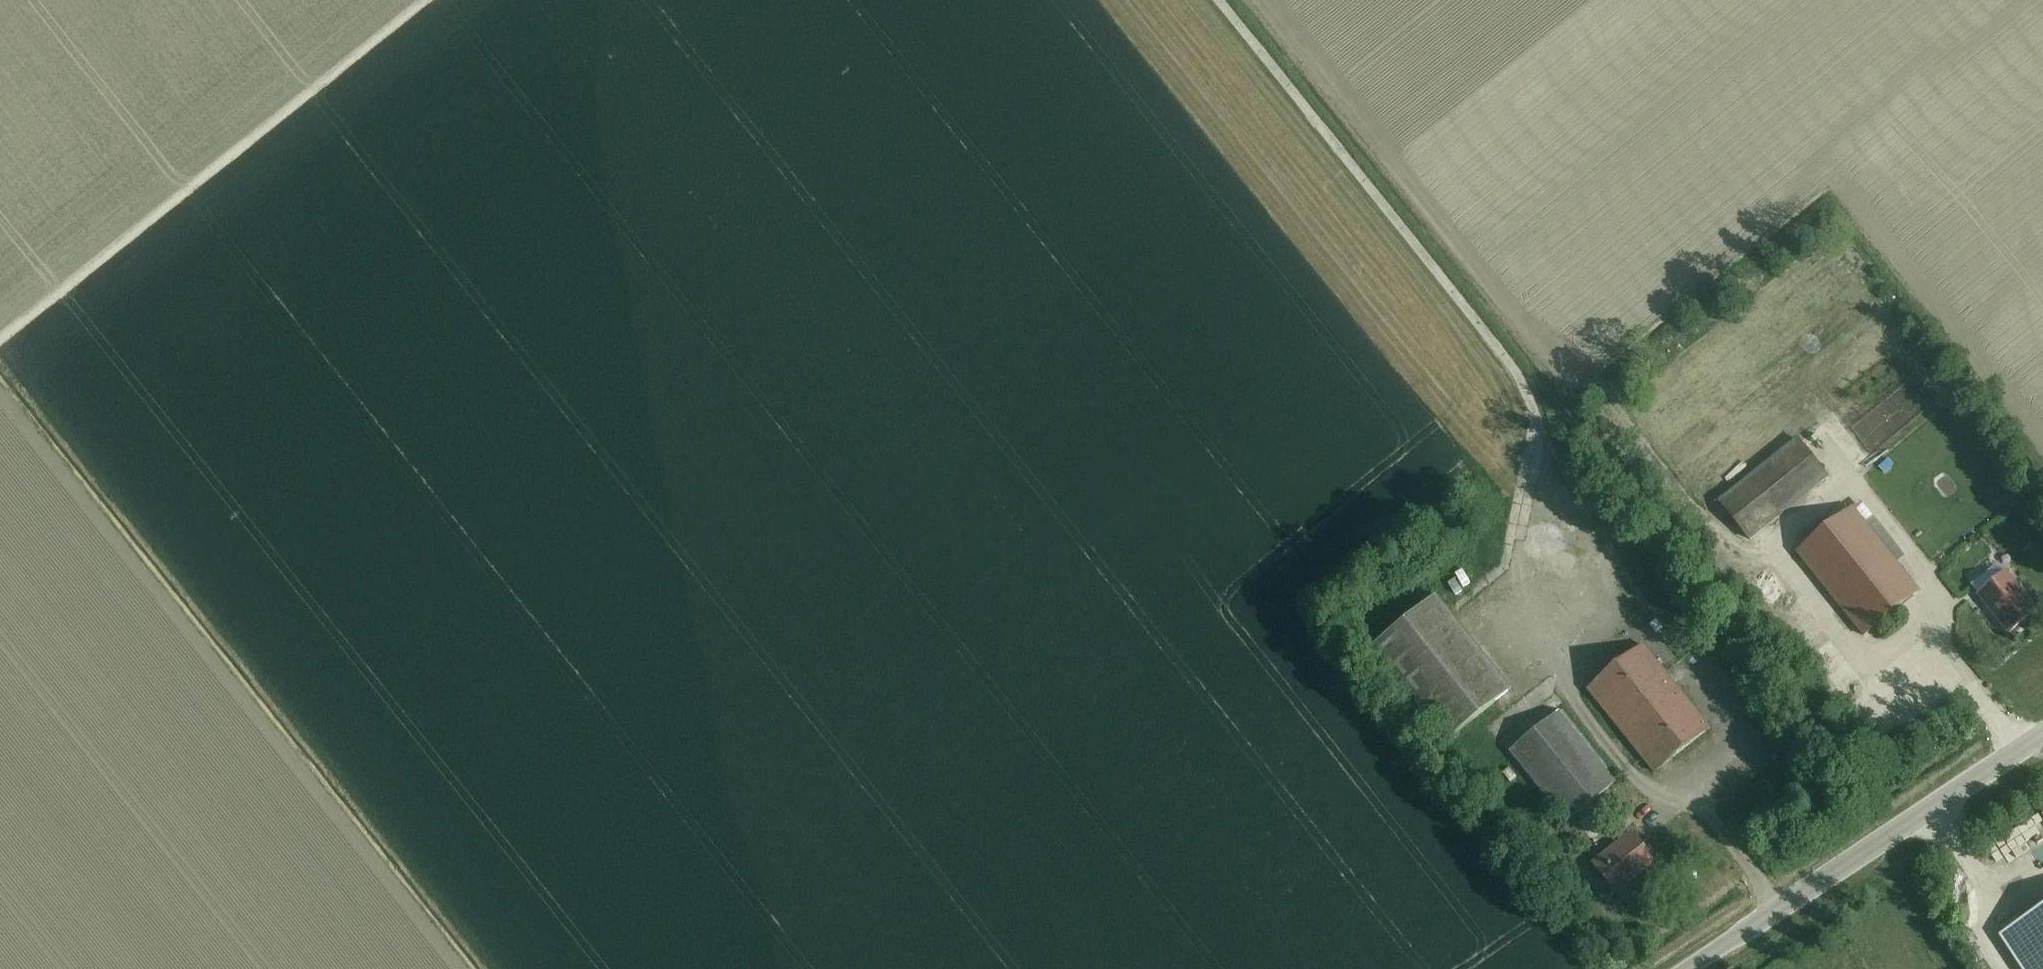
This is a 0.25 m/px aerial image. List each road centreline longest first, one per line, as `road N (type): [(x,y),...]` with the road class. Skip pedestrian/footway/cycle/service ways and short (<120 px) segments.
road 1 (unclassified): [(2042,732),(1684,968)]

